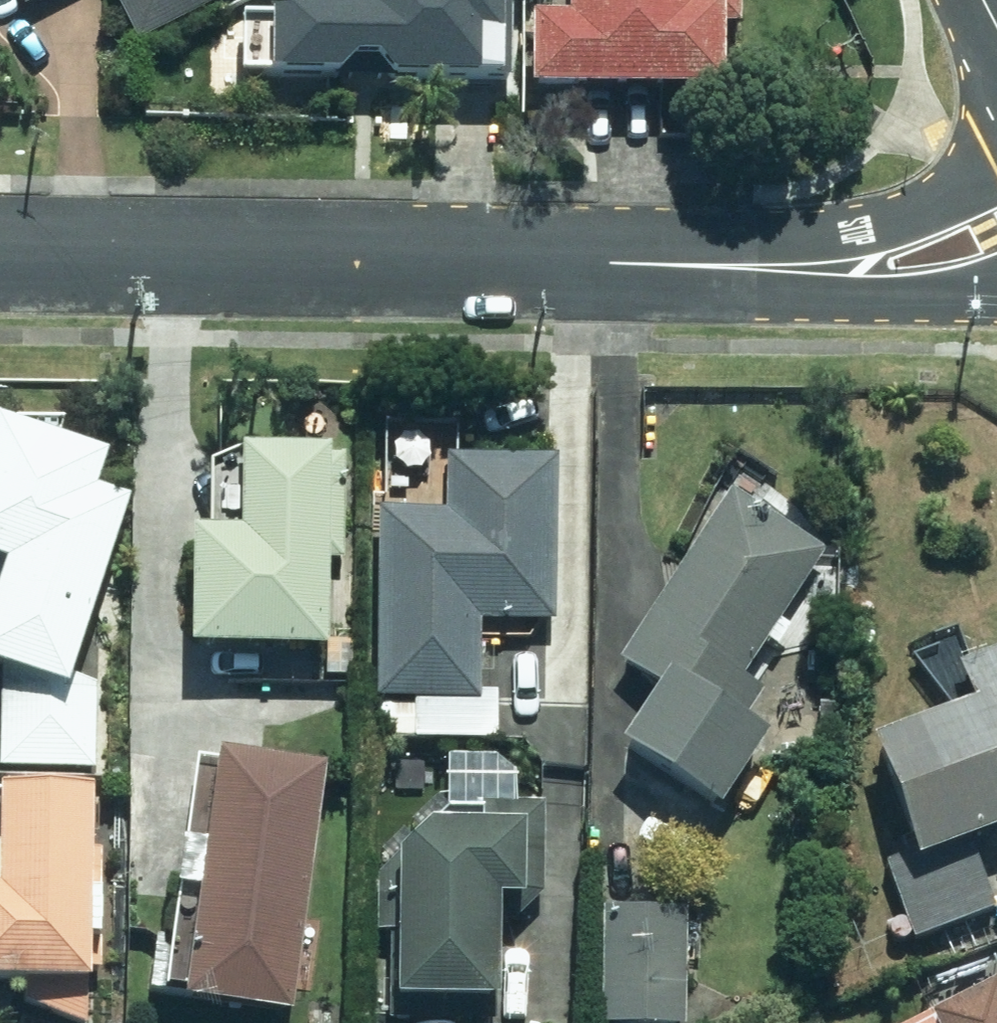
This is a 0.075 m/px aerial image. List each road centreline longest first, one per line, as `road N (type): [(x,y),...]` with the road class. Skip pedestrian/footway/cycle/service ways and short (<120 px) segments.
road 1 (residential): [(605,271),(0,260)]
road 2 (residential): [(605,271),(836,230),(966,194),(996,172)]
road 3 (residential): [(996,296),(811,300),(605,271)]

